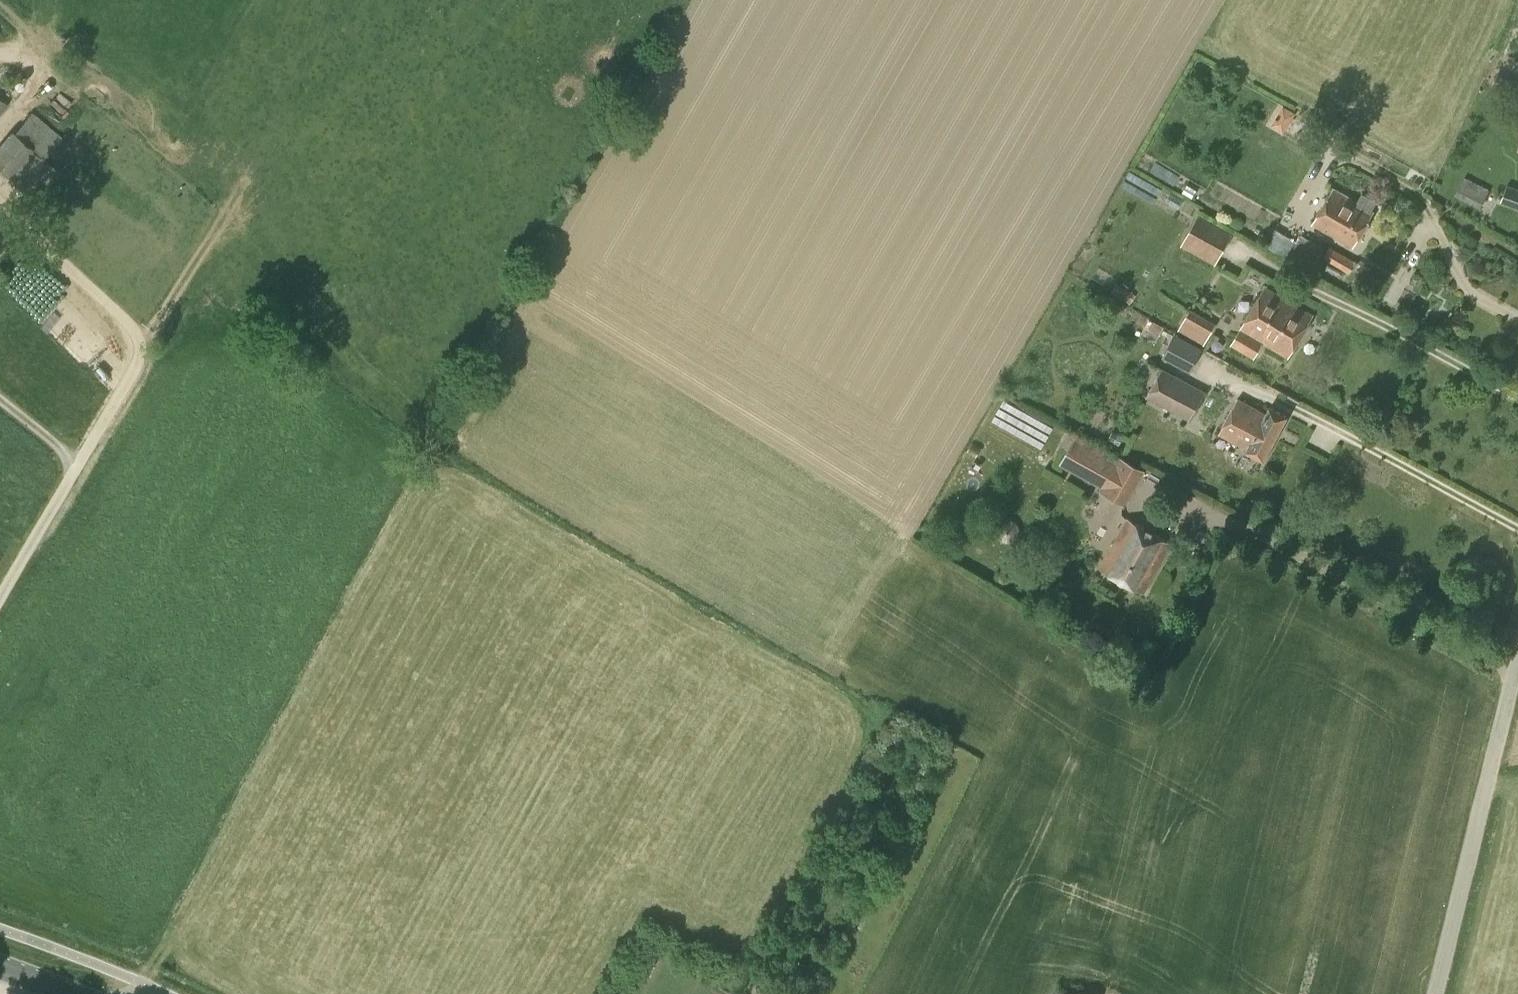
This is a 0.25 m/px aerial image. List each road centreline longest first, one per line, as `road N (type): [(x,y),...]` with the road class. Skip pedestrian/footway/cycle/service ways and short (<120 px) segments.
road 1 (unclassified): [(1436,993),(1517,658)]

